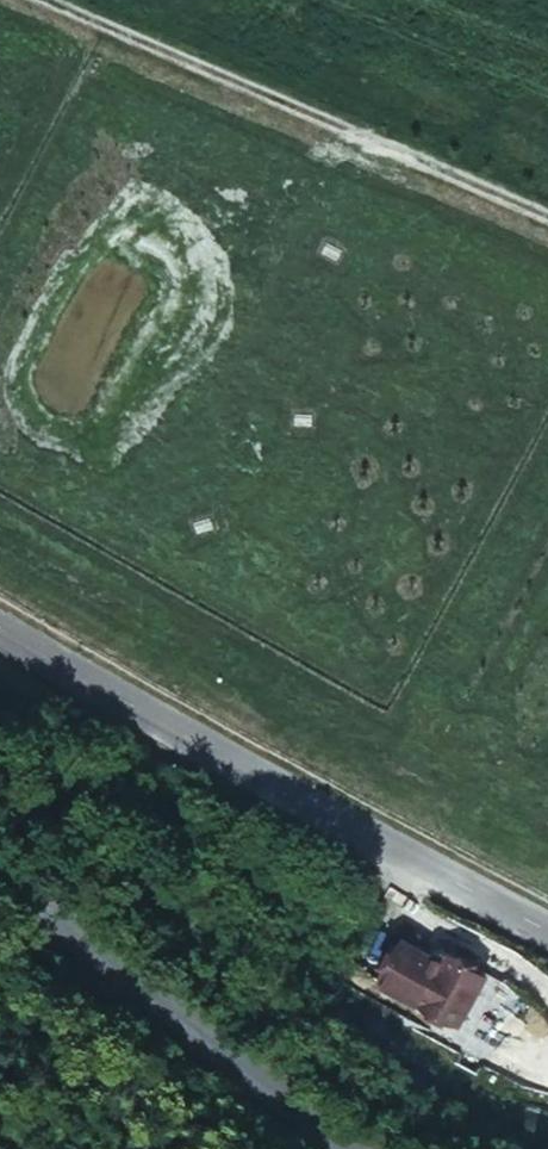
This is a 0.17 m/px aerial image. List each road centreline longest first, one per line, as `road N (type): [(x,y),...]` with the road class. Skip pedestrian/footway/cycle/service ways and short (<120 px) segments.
road 1 (secondary): [(547,932),(0,623)]
road 2 (track): [(41,0),(547,221)]
road 3 (tertiary): [(0,879),(346,1148)]

